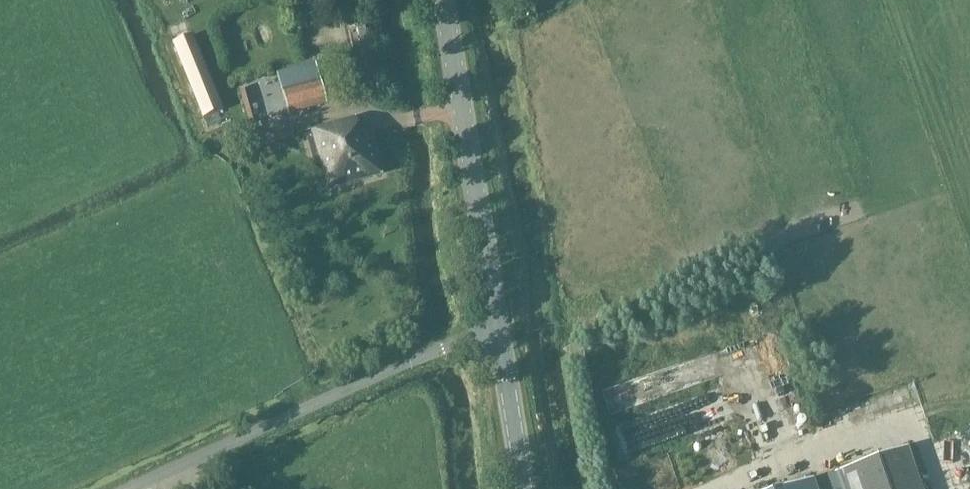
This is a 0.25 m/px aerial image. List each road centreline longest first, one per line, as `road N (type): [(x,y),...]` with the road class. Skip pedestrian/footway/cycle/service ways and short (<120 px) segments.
road 1 (unclassified): [(130,488),(497,323)]
road 2 (tertiary): [(497,323),(443,0)]
road 3 (tertiary): [(524,488),(497,323)]

